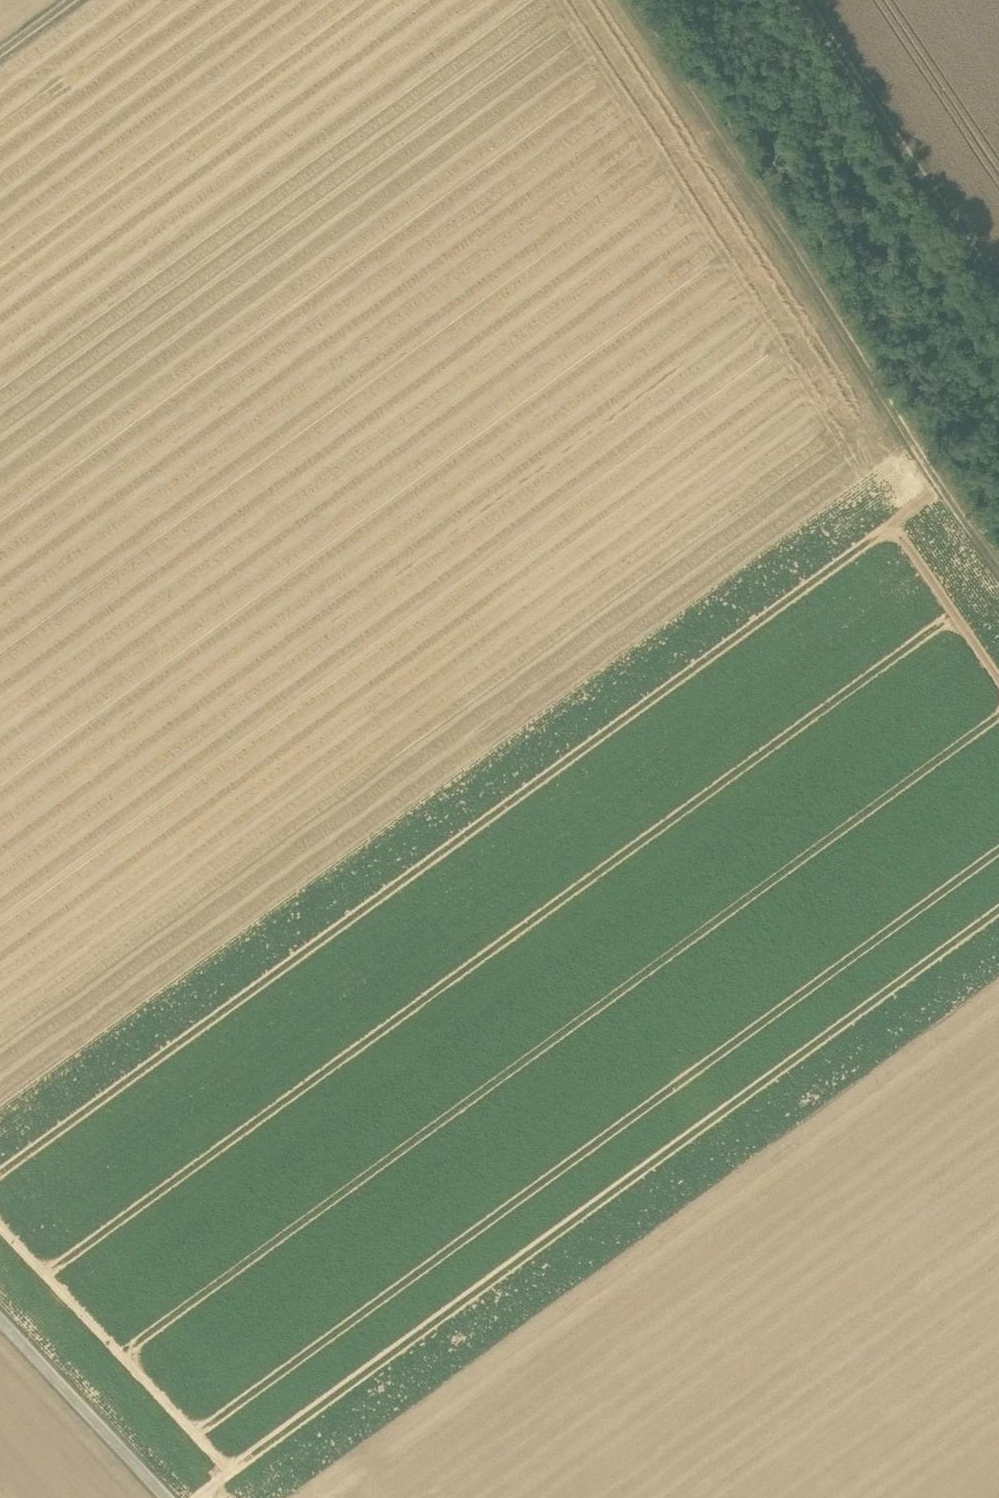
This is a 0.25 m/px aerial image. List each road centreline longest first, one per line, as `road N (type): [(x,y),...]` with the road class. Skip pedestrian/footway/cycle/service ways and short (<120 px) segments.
road 1 (track): [(624,0),(998,574)]
road 2 (track): [(802,0),(998,300)]
road 3 (track): [(0,1322),(167,1497)]

